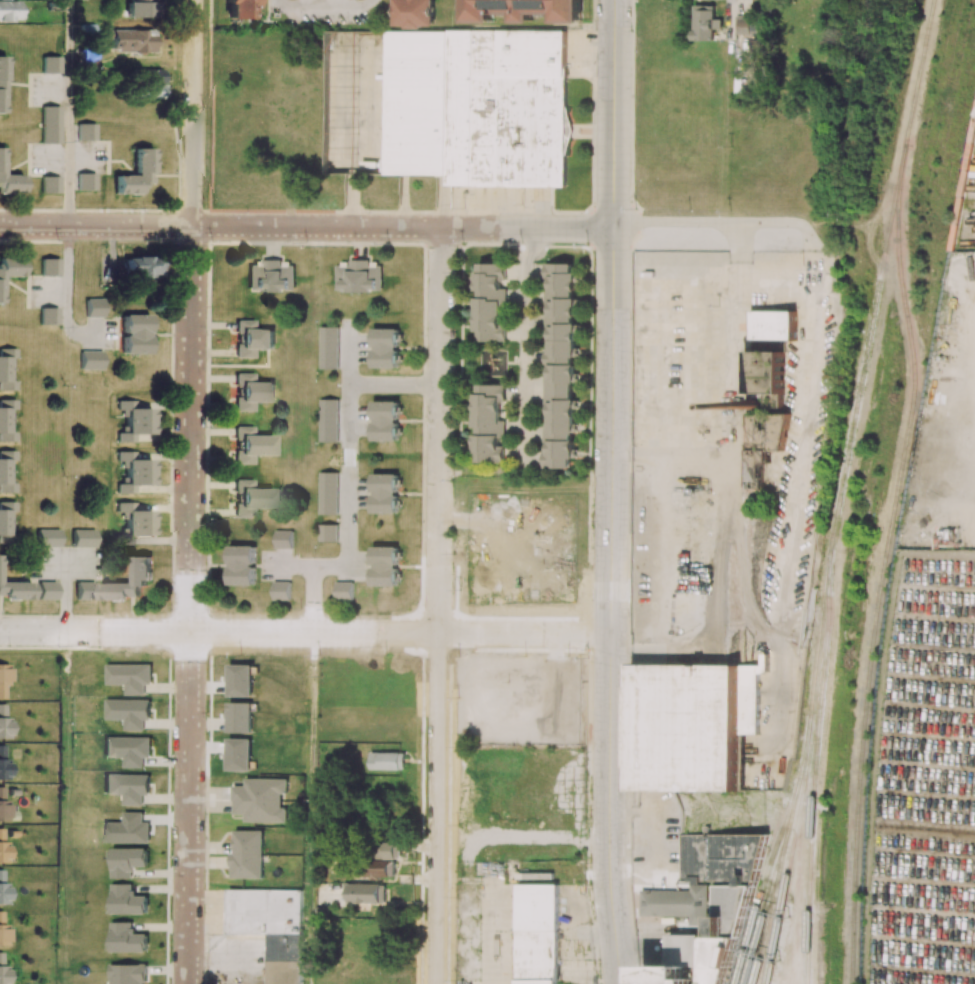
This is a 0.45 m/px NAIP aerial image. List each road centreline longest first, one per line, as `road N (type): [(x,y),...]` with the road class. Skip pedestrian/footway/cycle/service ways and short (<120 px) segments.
road 1 (residential): [(187,983),(192,227)]
road 2 (residential): [(434,983),(440,228)]
road 3 (secondary): [(621,983),(609,877),(611,308)]
road 4 (residential): [(609,635),(0,631)]
road 5 (residential): [(497,228),(0,226)]
road 6 (secondary): [(611,308),(613,59)]
road 7 (residential): [(192,227),(193,0)]

